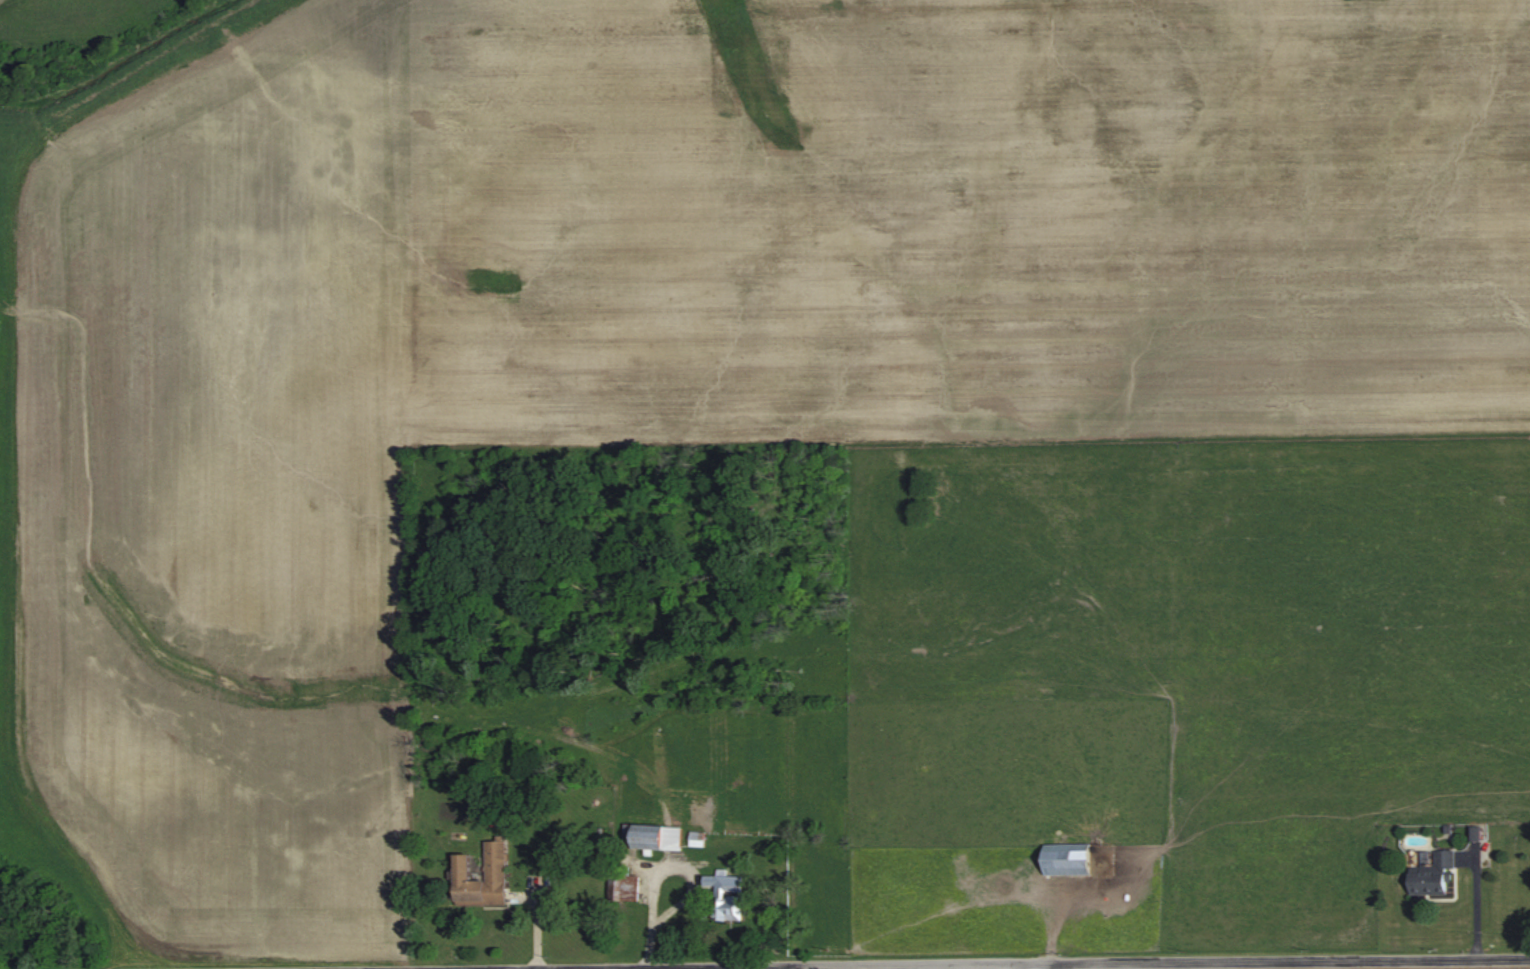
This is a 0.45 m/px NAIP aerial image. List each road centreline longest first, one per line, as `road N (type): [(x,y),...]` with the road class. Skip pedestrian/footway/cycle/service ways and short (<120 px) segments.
road 1 (residential): [(1529,955),(438,968)]

